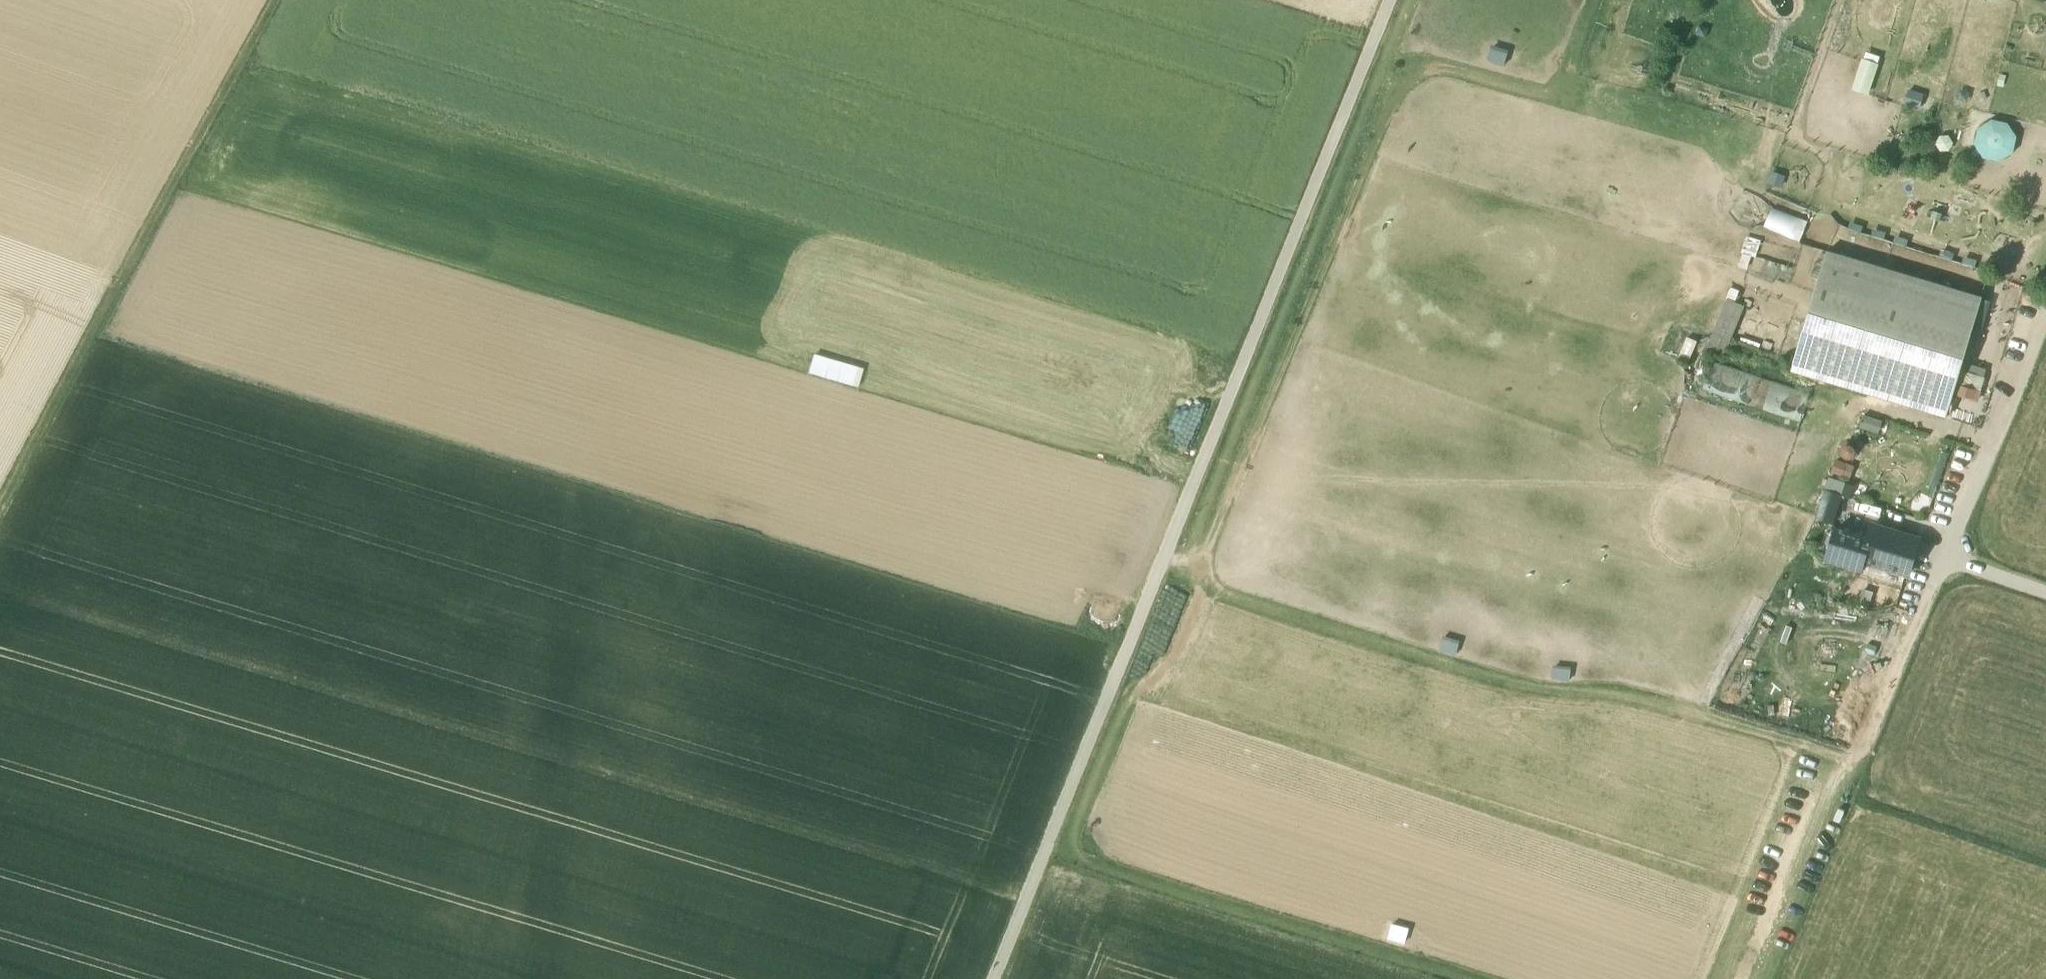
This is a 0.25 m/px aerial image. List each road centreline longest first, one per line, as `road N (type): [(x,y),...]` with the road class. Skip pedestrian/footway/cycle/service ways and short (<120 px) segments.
road 1 (unclassified): [(1391,0),(996,978)]
road 2 (track): [(283,0),(0,515)]
road 3 (track): [(1946,559),(1772,978)]

